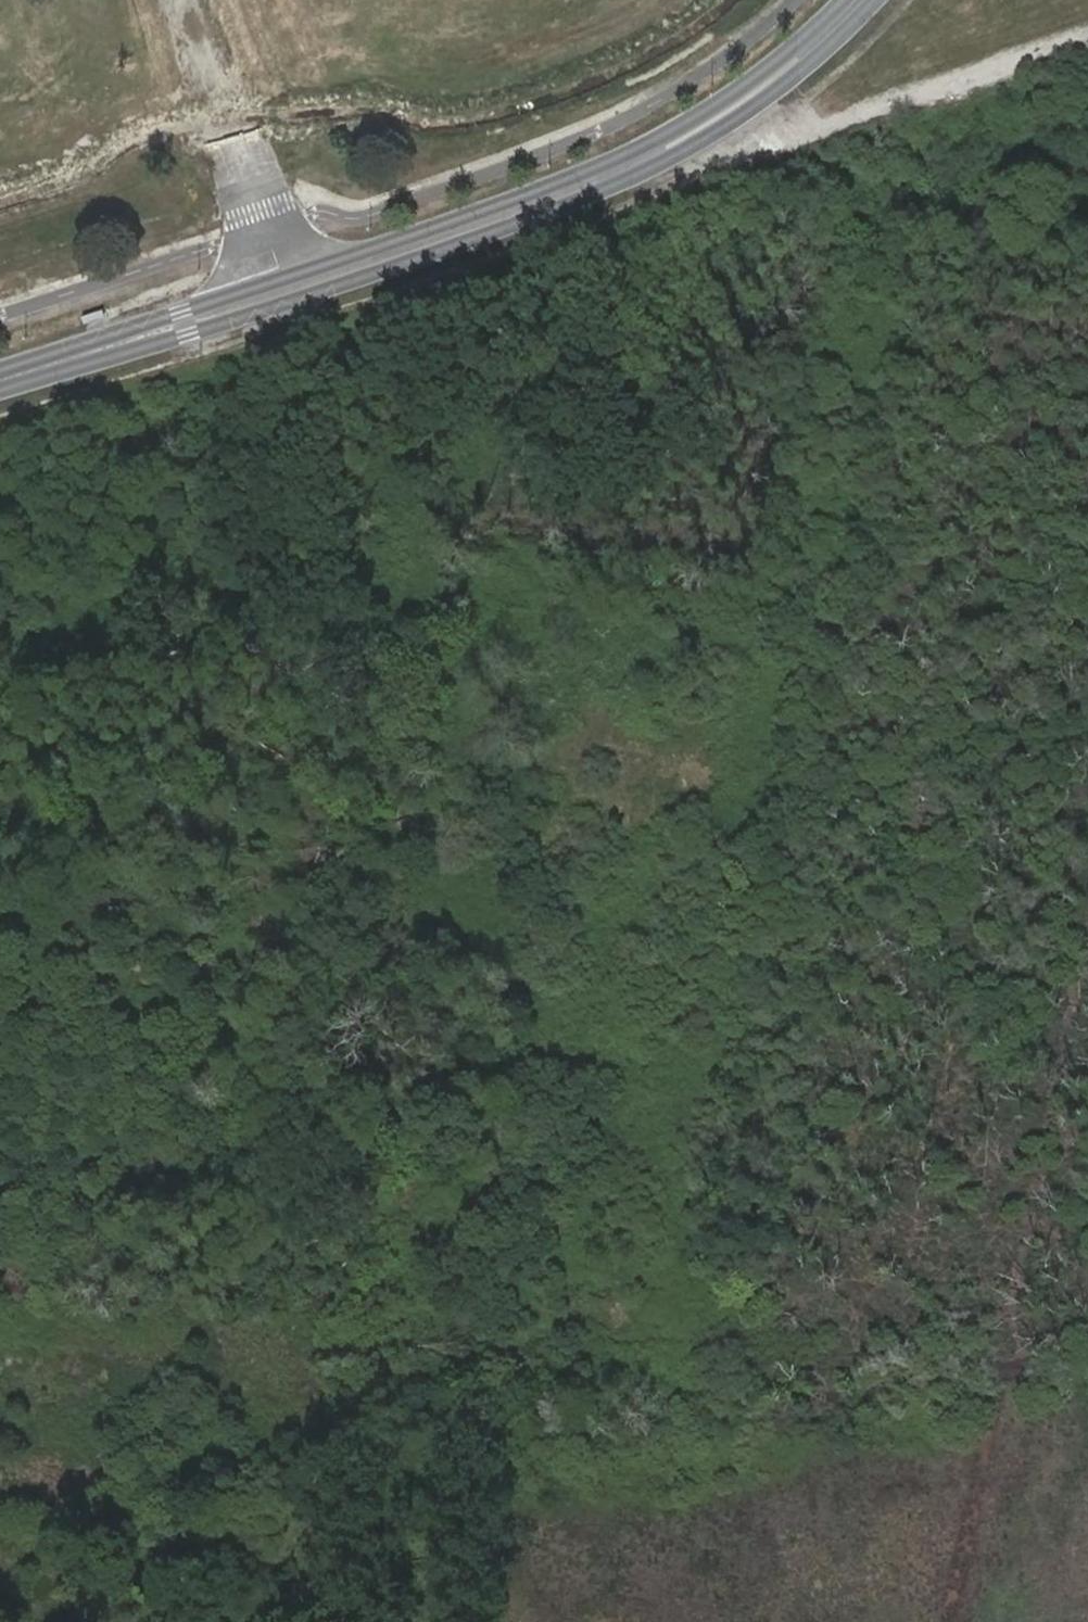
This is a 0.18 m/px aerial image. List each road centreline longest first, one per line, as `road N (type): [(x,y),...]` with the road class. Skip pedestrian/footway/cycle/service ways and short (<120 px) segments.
road 1 (secondary): [(865,0),(755,99),(602,183),(411,257),(0,383)]

